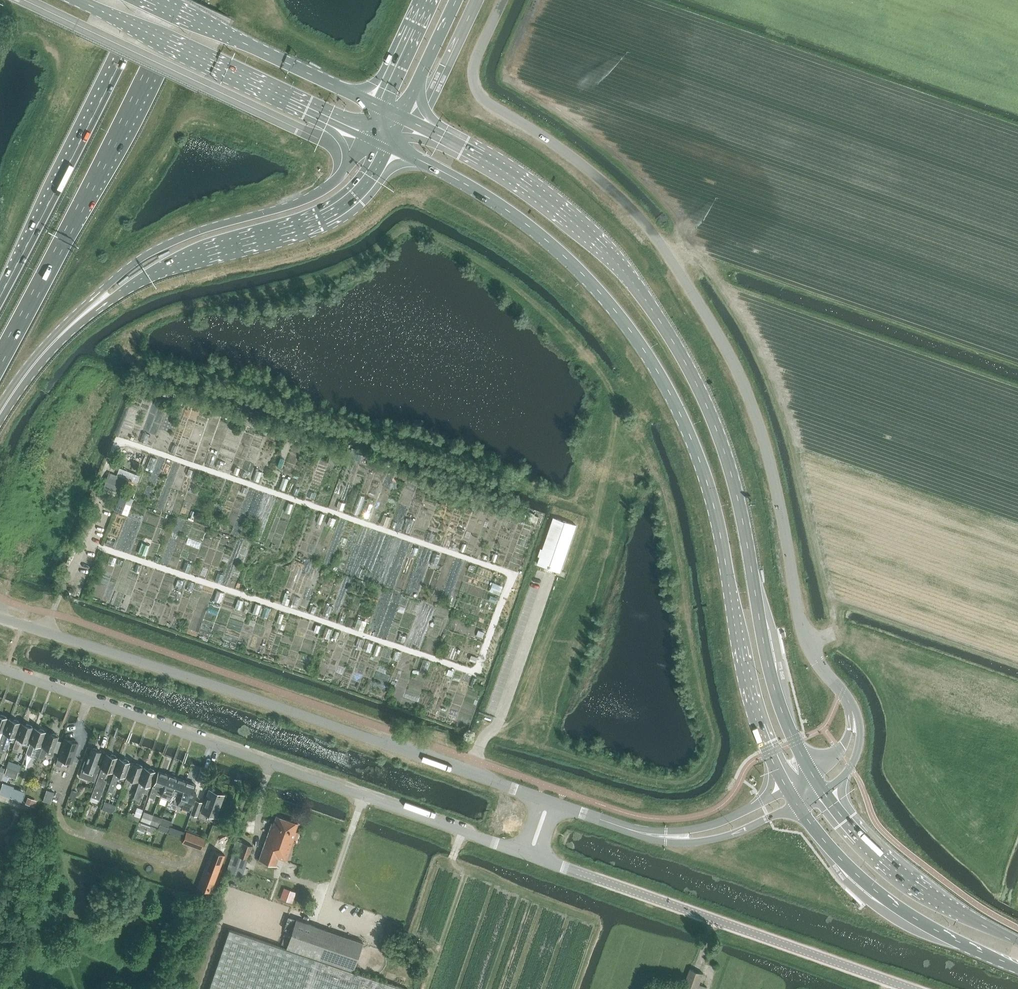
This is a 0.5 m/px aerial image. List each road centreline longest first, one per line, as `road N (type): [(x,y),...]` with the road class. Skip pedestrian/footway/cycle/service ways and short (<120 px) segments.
road 1 (track): [(84,540),(468,671),(481,662),(510,581),(504,571),(125,442),(116,446),(98,506)]
road 2 (unclassified): [(502,0),(474,65),(477,89),(600,179),(690,288),(761,430),(806,640),(855,719)]
road 3 (primary): [(812,773),(771,676),(728,463),(664,327),(619,266),(566,215),(513,176),(402,117)]
road 4 (primary): [(389,144),(478,190),(541,236),(621,316),(658,372),(713,498),(754,706),(788,789)]
road 5 (unclassified): [(531,856),(0,668)]
road 6 (unclassified): [(548,802),(22,624)]
road 7 (primary): [(0,360),(183,0)]
road 8 (unclassified): [(910,988),(531,856)]
road 9 (primary): [(57,338),(154,272),(324,216),(355,195),(389,144)]
road 10 (primary): [(363,132),(333,183),(149,254),(57,338)]
road 11 (primary): [(149,0),(0,296)]
road 12 (primary): [(78,0),(363,132)]
road 13 (primary): [(796,803),(873,888),(954,941),(1017,968)]
road 14 (primary): [(1017,943),(899,874),(822,790)]
road 15 (primary): [(376,104),(152,0)]
road 16 (unclassified): [(668,837),(715,840),(796,803)]
road 17 (unclassified): [(788,789),(668,837)]
road 18 (trunk): [(402,117),(456,0)]
road 19 (unclassified): [(668,837),(548,802)]

